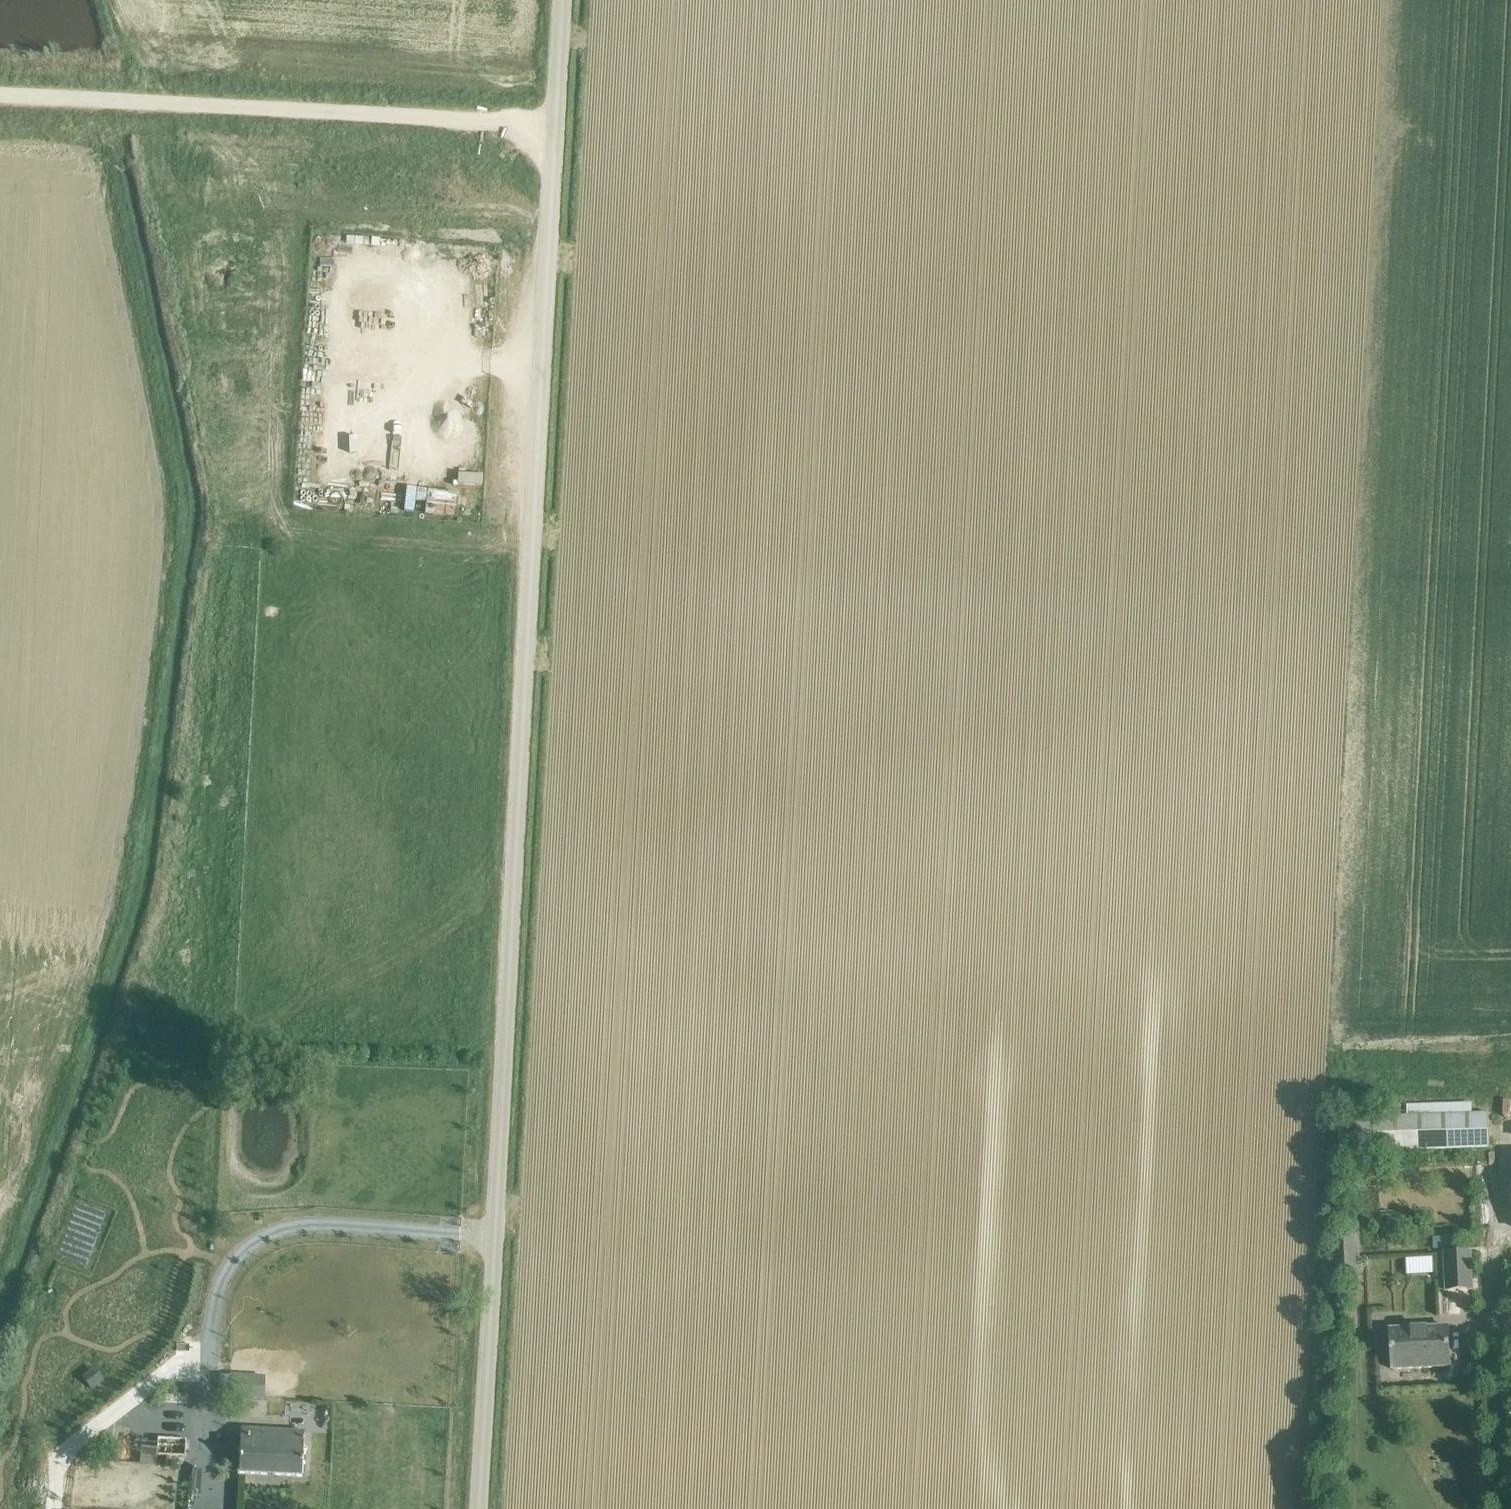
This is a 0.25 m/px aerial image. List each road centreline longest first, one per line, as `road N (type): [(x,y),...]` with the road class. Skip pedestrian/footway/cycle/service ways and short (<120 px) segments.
road 1 (unclassified): [(479,1508),(564,0)]
road 2 (unknown): [(0,96),(558,124)]

